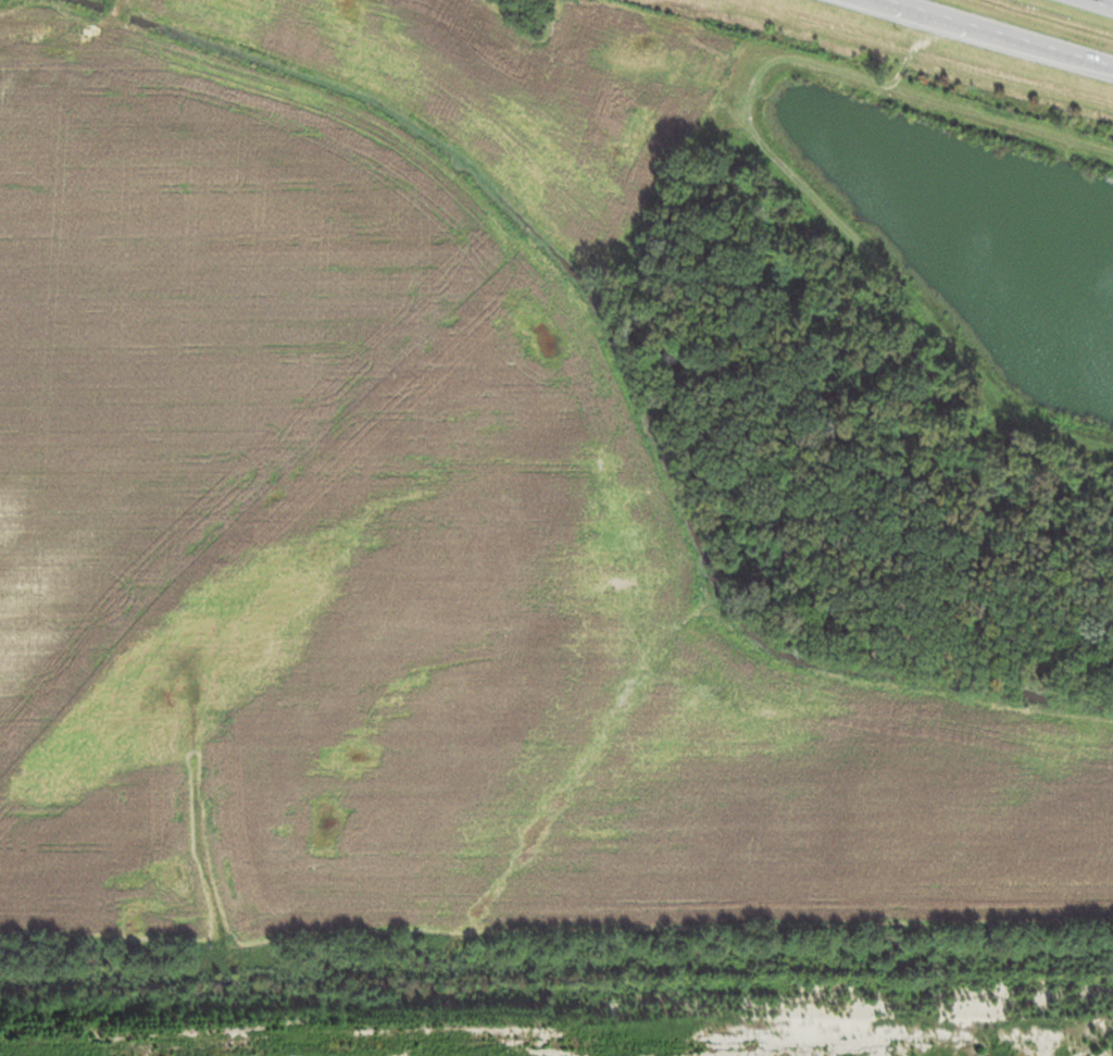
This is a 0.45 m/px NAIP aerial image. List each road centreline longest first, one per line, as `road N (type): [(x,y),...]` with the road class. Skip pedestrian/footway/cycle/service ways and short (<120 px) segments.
road 1 (motorway): [(869,0),(1101,65)]

